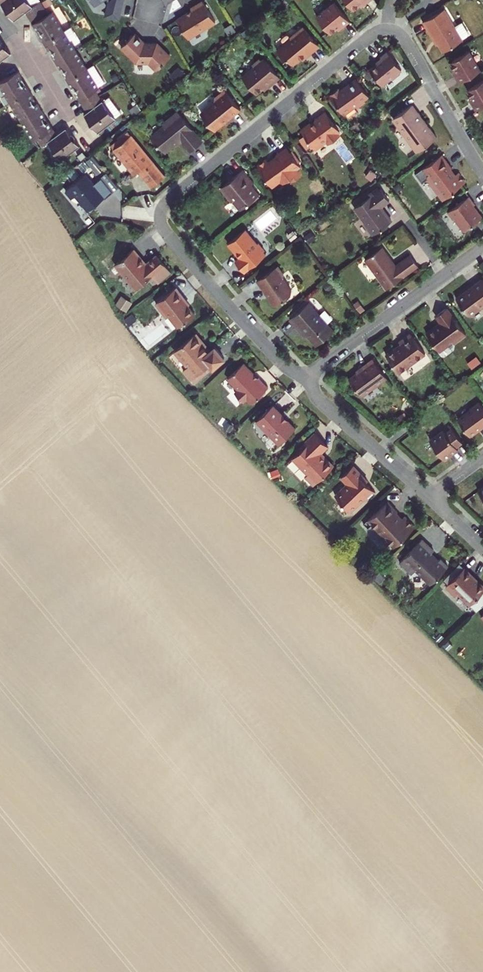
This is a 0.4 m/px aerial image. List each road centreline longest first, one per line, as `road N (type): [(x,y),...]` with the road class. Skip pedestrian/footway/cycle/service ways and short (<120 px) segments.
road 1 (residential): [(305,378),(279,361),(177,246),(160,213),(368,35),(388,28)]
road 2 (residential): [(482,247),(305,378)]
road 3 (residential): [(388,28),(404,38),(482,170)]
road 4 (residential): [(428,496),(305,378)]

